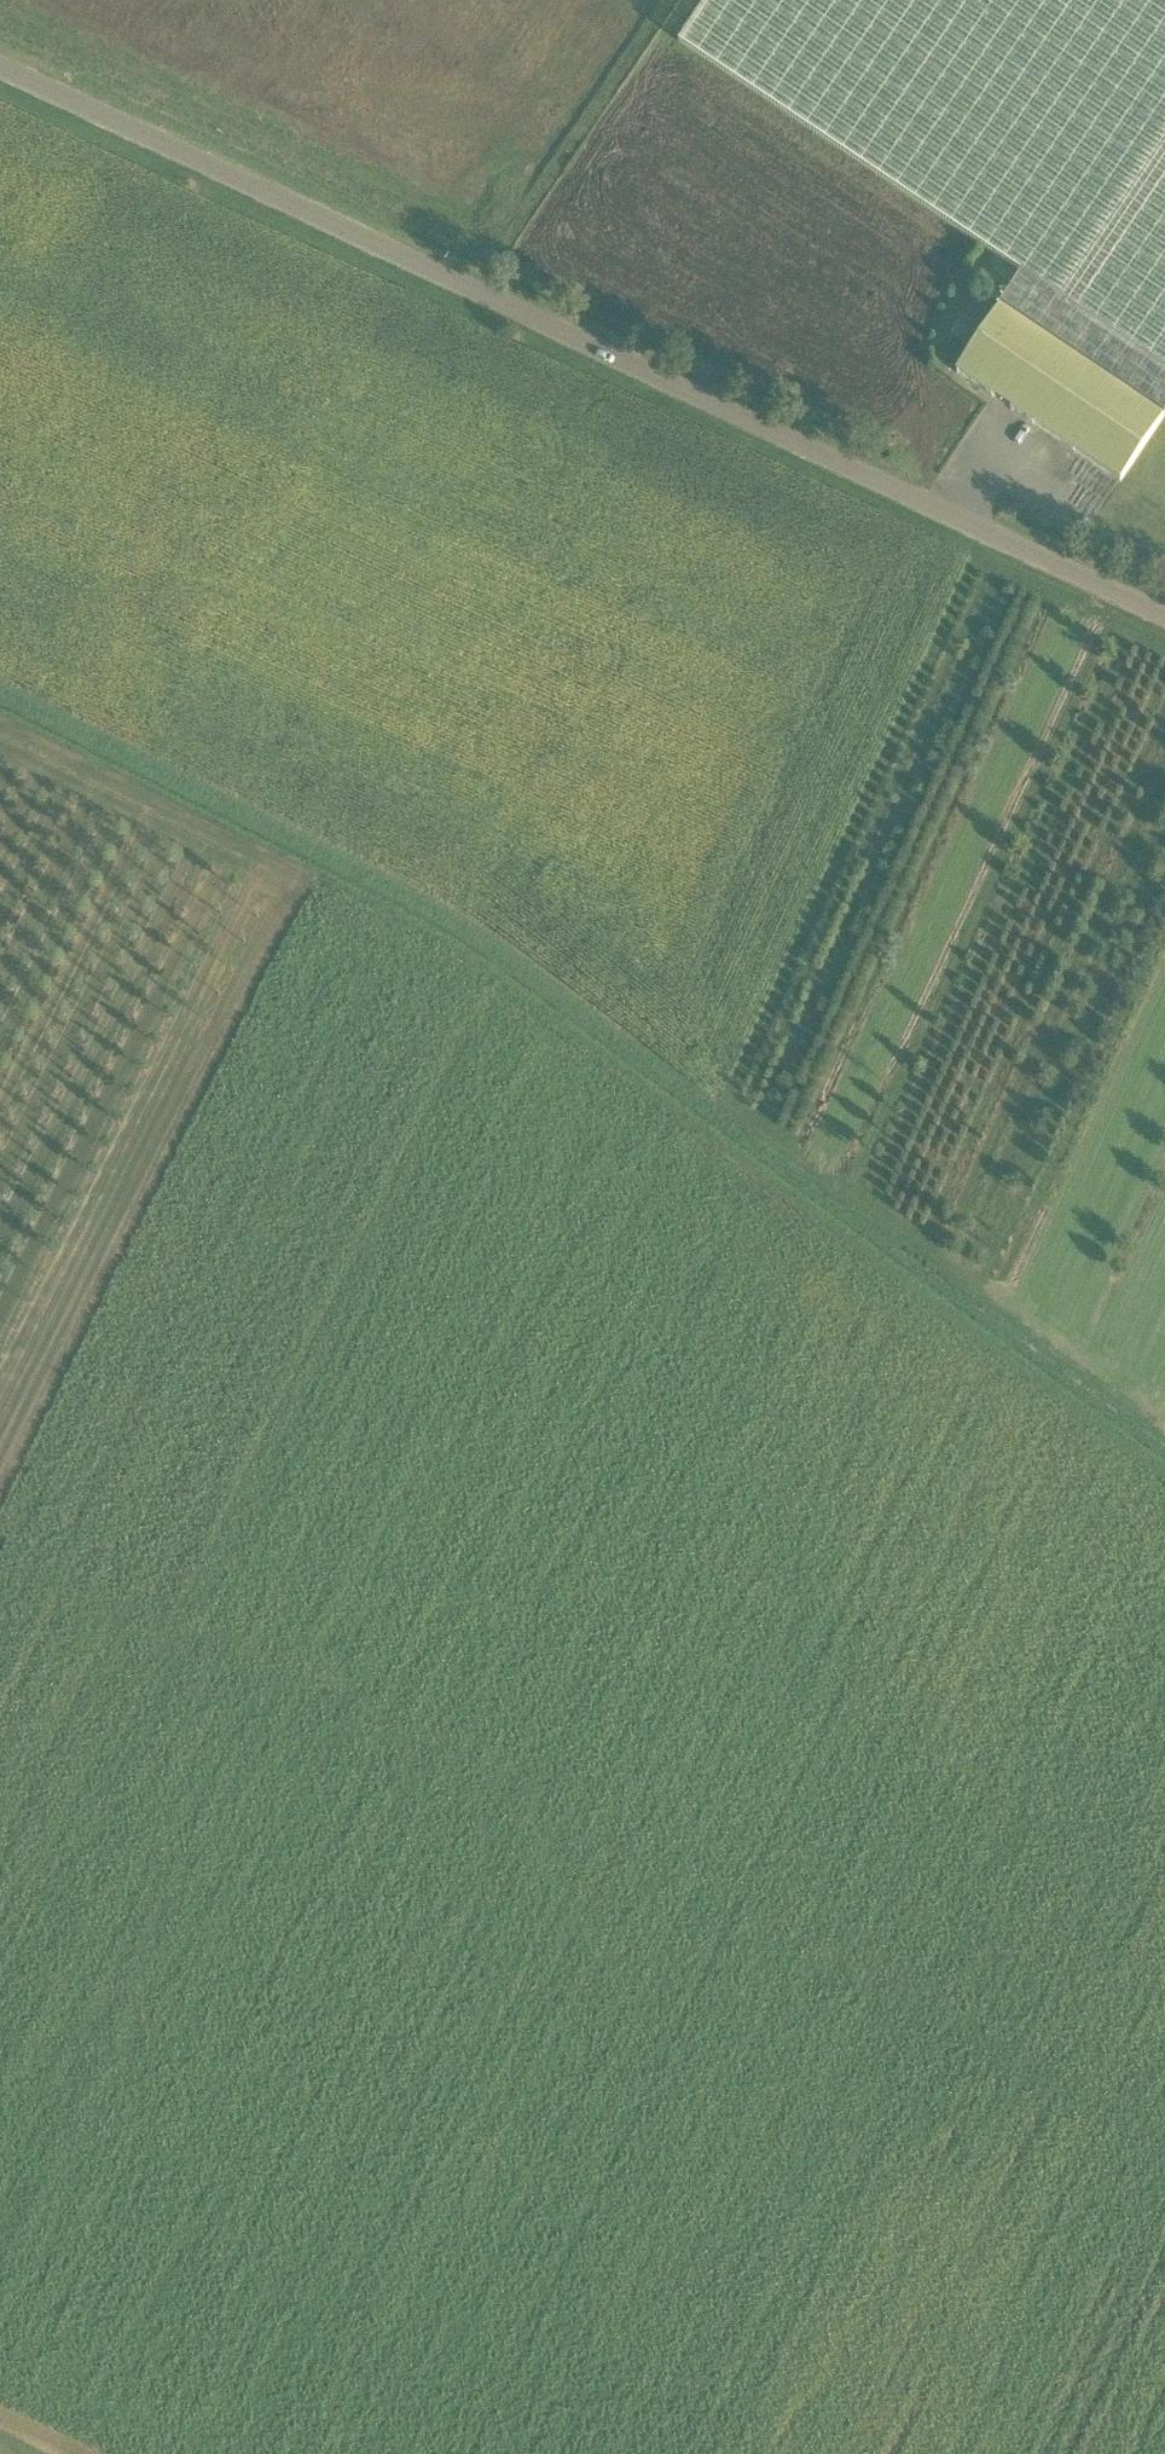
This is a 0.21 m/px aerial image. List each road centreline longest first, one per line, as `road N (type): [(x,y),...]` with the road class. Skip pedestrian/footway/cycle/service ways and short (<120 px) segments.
road 1 (unclassified): [(1164,618),(0,68)]

